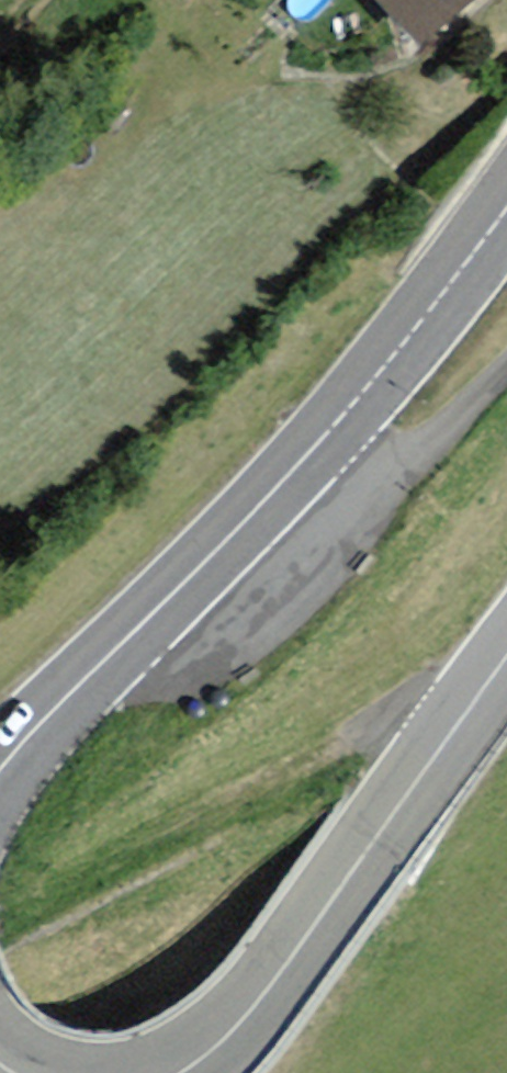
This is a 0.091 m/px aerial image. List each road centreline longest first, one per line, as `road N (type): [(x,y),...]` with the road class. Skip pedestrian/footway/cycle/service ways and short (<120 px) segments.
road 1 (secondary): [(180,1072),(257,1004),(506,657)]
road 2 (secondary): [(319,444),(0,771)]
road 3 (secondary): [(506,210),(319,444)]
road 4 (residential): [(506,371),(464,415),(405,455),(319,444)]

